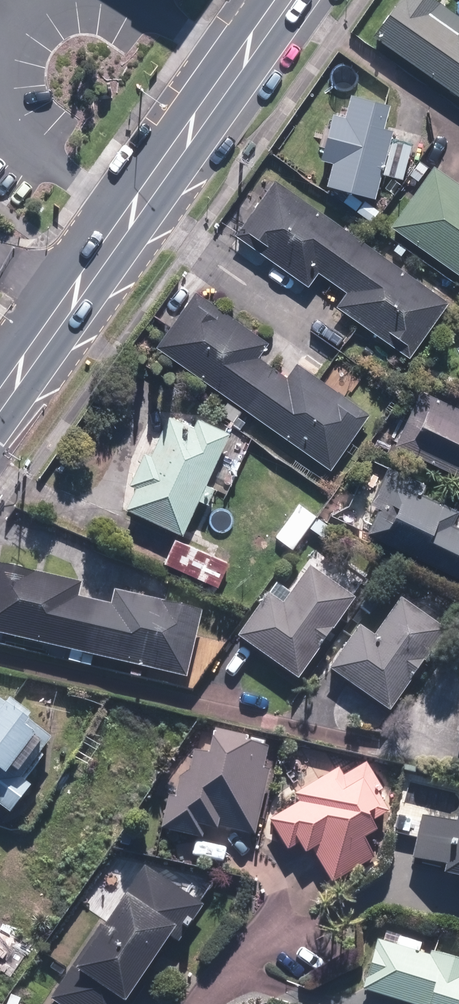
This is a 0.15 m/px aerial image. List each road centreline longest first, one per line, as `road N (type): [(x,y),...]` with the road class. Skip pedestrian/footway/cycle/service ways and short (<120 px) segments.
road 1 (secondary): [(278,0),(0,390)]

